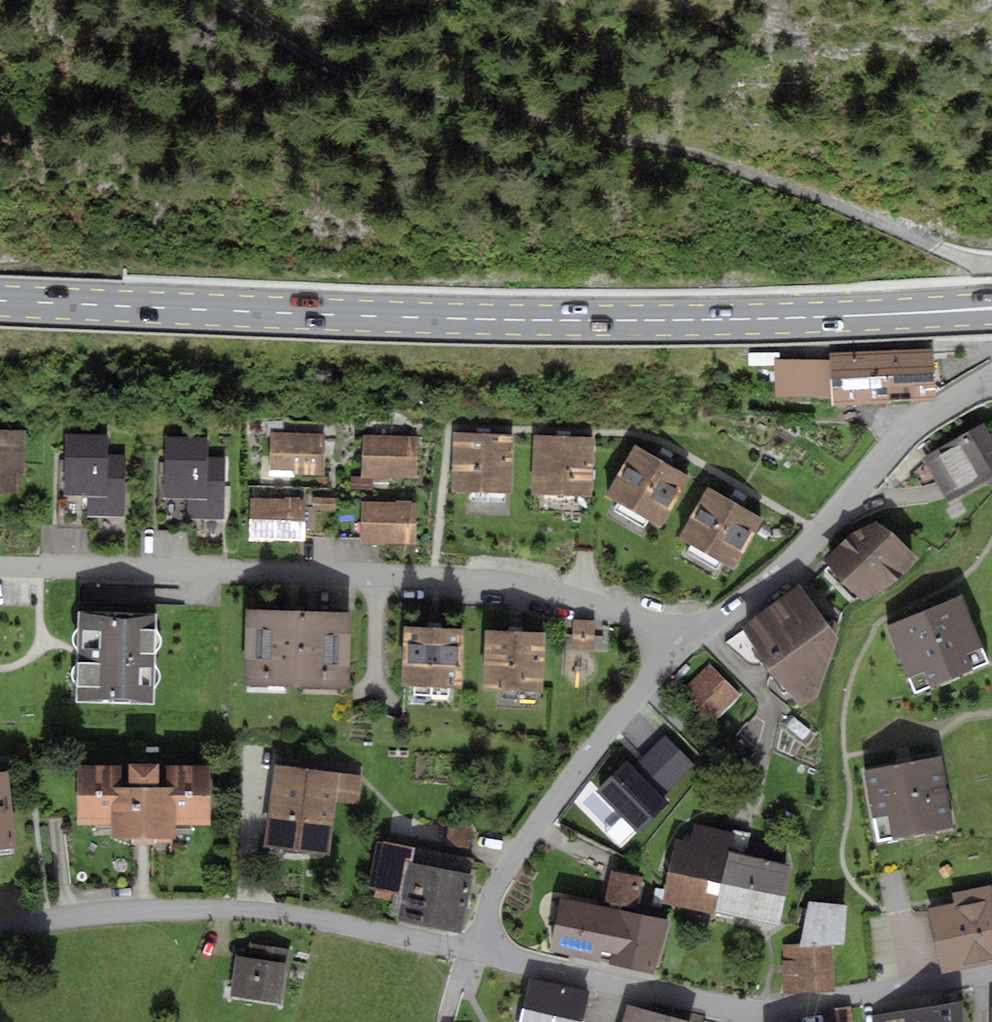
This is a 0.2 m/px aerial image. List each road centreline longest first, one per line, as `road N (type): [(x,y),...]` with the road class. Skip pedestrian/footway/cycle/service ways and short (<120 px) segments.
road 1 (primary): [(991,308),(666,321),(0,302)]
road 2 (track): [(991,264),(716,161),(322,63),(201,0)]
road 3 (residential): [(663,631),(534,584),(0,564)]
road 4 (residential): [(991,972),(864,1000),(748,1011),(635,993),(475,952)]
road 5 (residential): [(475,952),(319,917),(216,909),(0,927)]
road 6 (residential): [(663,631),(708,623),(754,593),(915,427),(991,378)]
road 7 (residential): [(475,952),(497,887),(638,698),(663,631)]

